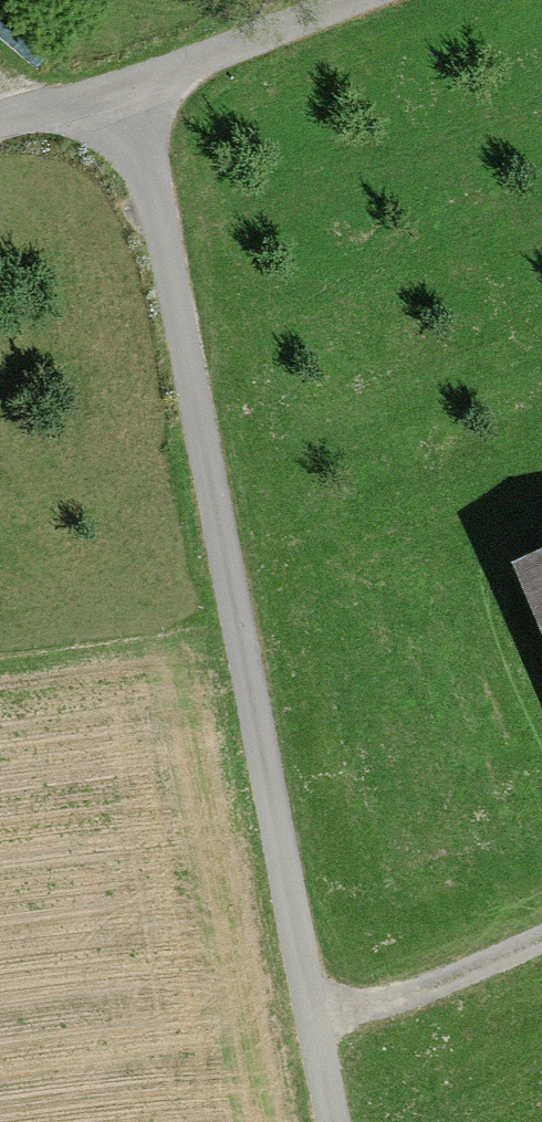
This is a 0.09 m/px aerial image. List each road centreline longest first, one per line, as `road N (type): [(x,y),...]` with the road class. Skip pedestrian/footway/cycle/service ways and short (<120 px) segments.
road 1 (unclassified): [(328,1121),(123,92)]
road 2 (track): [(541,935),(434,986),(306,1009)]
road 3 (unclassified): [(123,92),(351,0)]
road 4 (residential): [(123,92),(0,127)]

